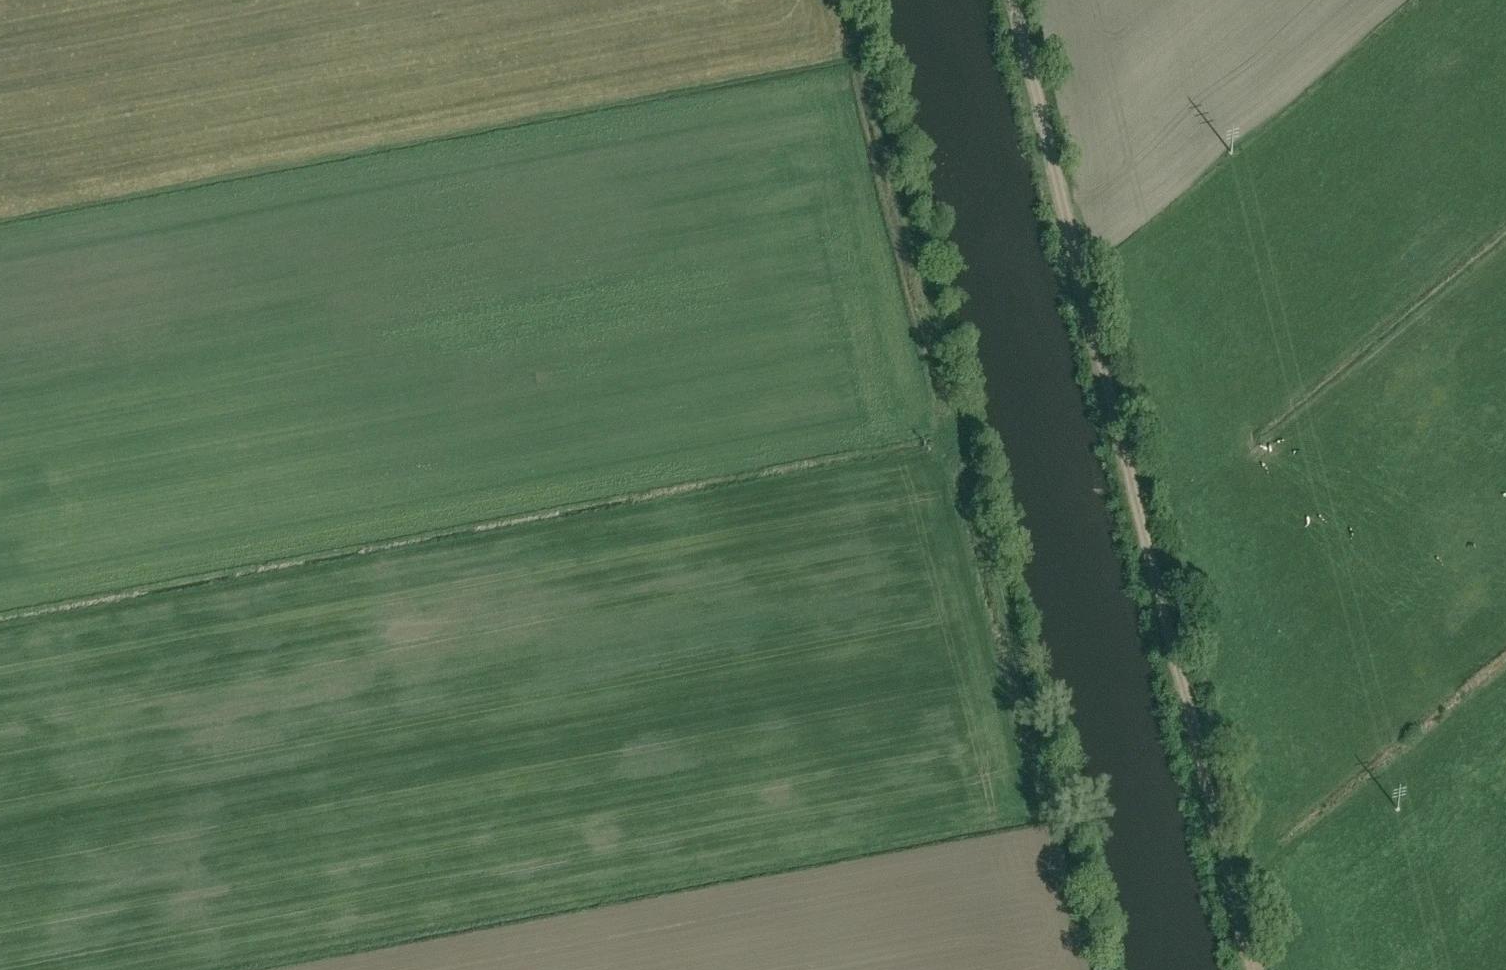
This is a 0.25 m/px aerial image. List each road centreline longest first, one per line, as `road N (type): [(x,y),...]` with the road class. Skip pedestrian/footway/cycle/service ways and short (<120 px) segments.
road 1 (track): [(1011,0),(1252,969)]

